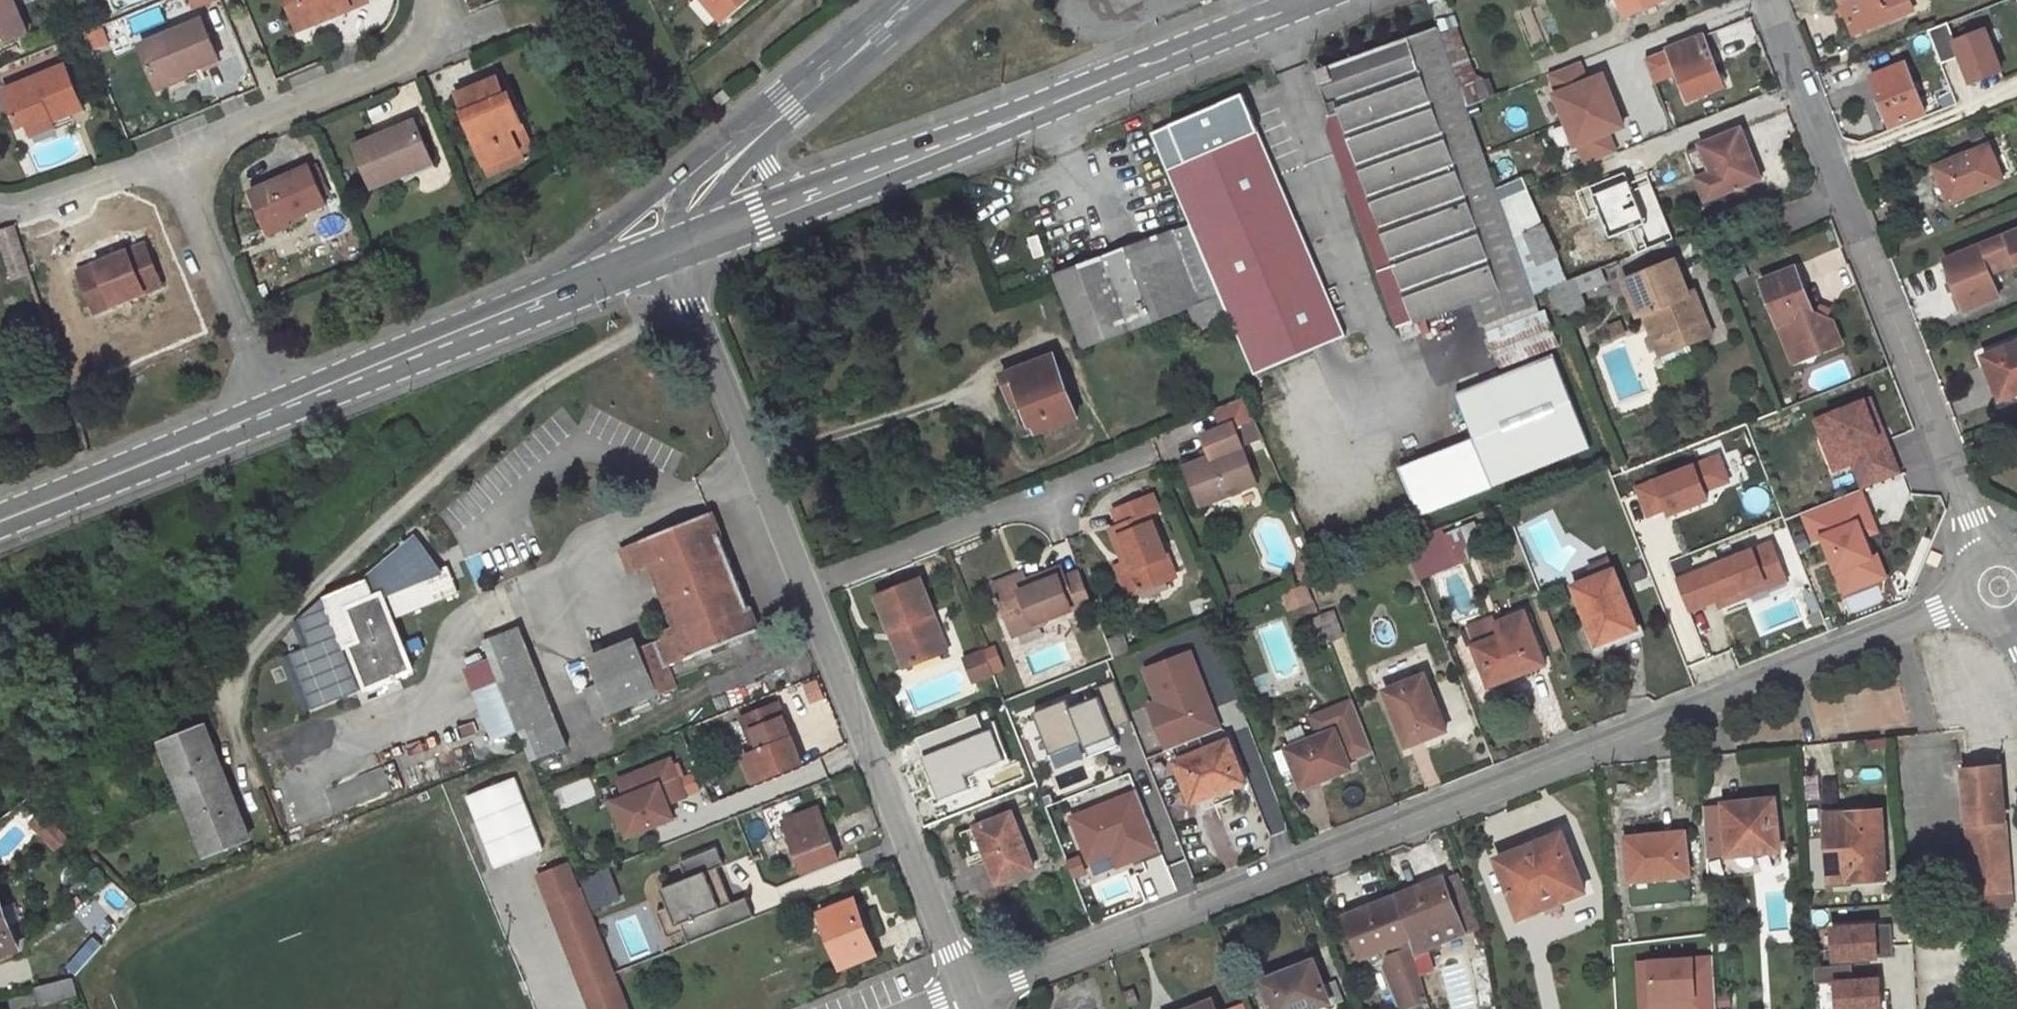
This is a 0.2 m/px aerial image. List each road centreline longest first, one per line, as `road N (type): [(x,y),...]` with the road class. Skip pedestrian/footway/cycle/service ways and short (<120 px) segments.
road 1 (residential): [(970,997),(1956,604)]
road 2 (residential): [(231,675),(507,412),(587,358),(698,303)]
road 3 (residential): [(1765,0),(1981,536)]
road 4 (secondary): [(807,199),(1307,0)]
road 5 (residential): [(970,997),(807,585)]
road 6 (residential): [(1129,462),(807,585)]
road 7 (residential): [(440,0),(429,39),(183,157)]
road 8 (residential): [(807,585),(698,303)]
road 9 (secondary): [(0,521),(271,413)]
road 10 (residential): [(183,157),(271,413)]
road 11 (tertiary): [(690,172),(475,331)]
road 12 (secondary): [(271,413),(475,331)]
road 13 (secondary): [(475,331),(678,250)]
road 14 (residential): [(183,157),(0,204)]
road 15 (tertiary): [(790,105),(912,0)]
road 16 (secondary): [(678,250),(807,199)]
road 17 (tertiary): [(678,250),(761,148)]
road 18 (tertiary): [(790,105),(690,172)]

